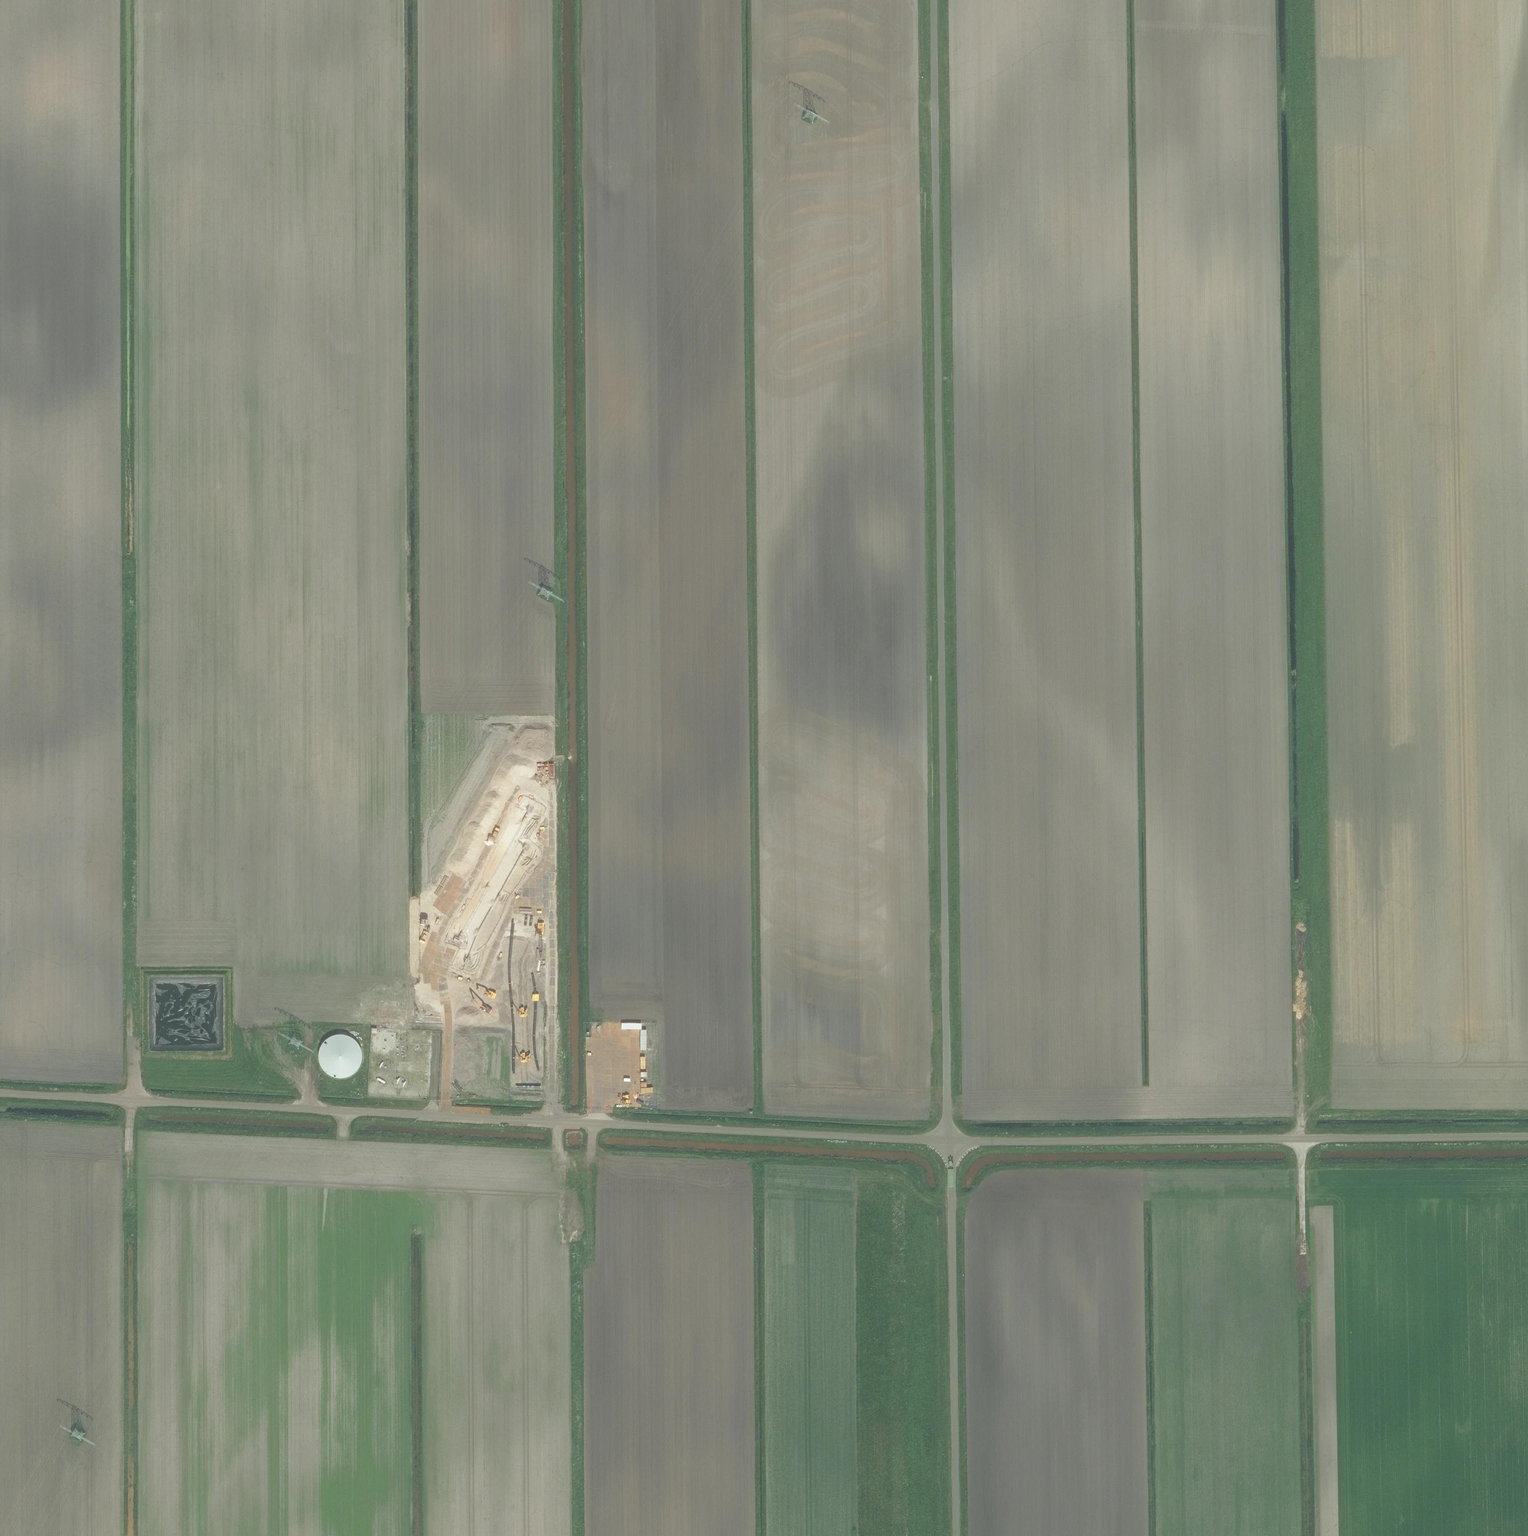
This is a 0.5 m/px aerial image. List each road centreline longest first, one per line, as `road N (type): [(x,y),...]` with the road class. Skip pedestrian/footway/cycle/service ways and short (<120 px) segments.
road 1 (unclassified): [(948,1142),(933,0)]
road 2 (unclassified): [(948,1142),(0,1093)]
road 3 (unclassified): [(1527,1137),(948,1142)]
road 4 (unclassified): [(956,1535),(948,1142)]

